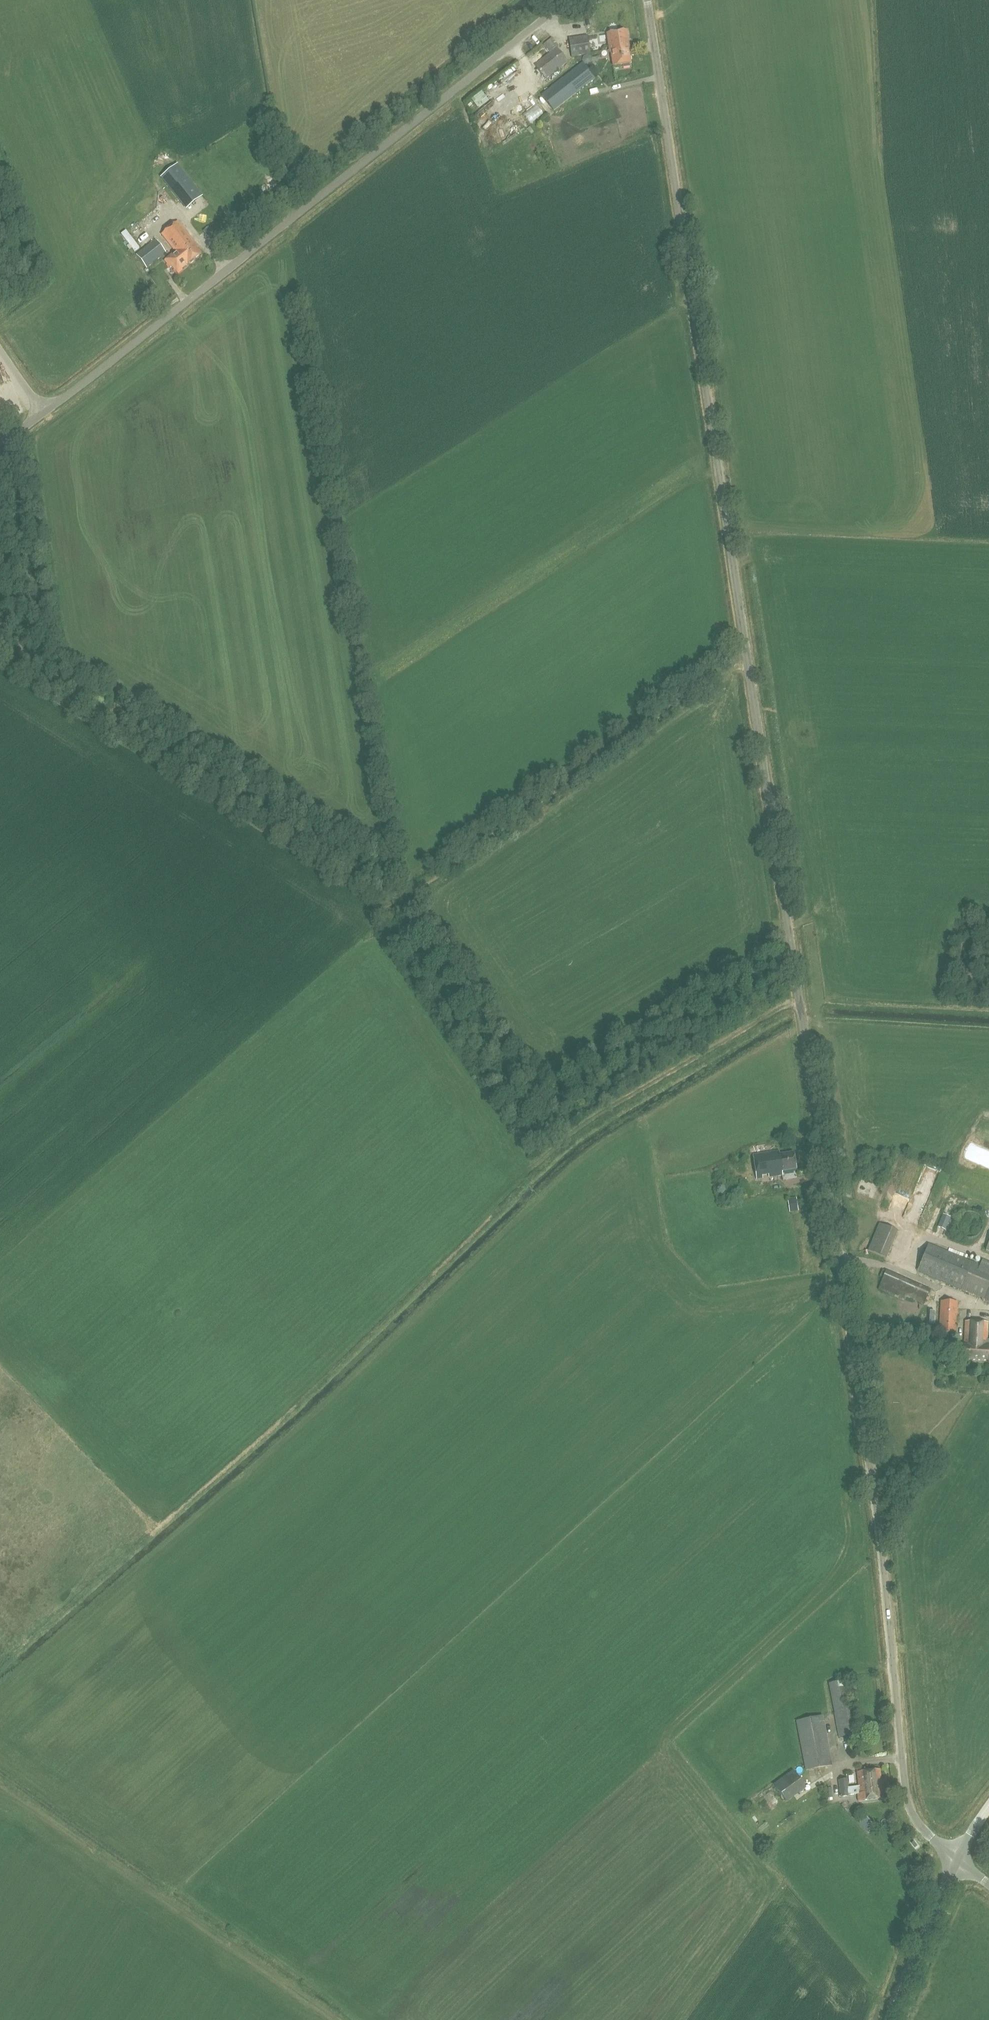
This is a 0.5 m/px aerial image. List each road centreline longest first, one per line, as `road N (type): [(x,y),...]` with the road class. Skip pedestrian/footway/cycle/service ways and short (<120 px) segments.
road 1 (unclassified): [(958,1860),(919,1823),(908,1795),(868,1454),(747,654)]
road 2 (unclassified): [(44,412),(573,0)]
road 3 (unclassified): [(747,654),(648,0)]
road 4 (unclassified): [(371,929),(710,673),(747,654)]
road 5 (tertiary): [(890,2019),(958,1860)]

